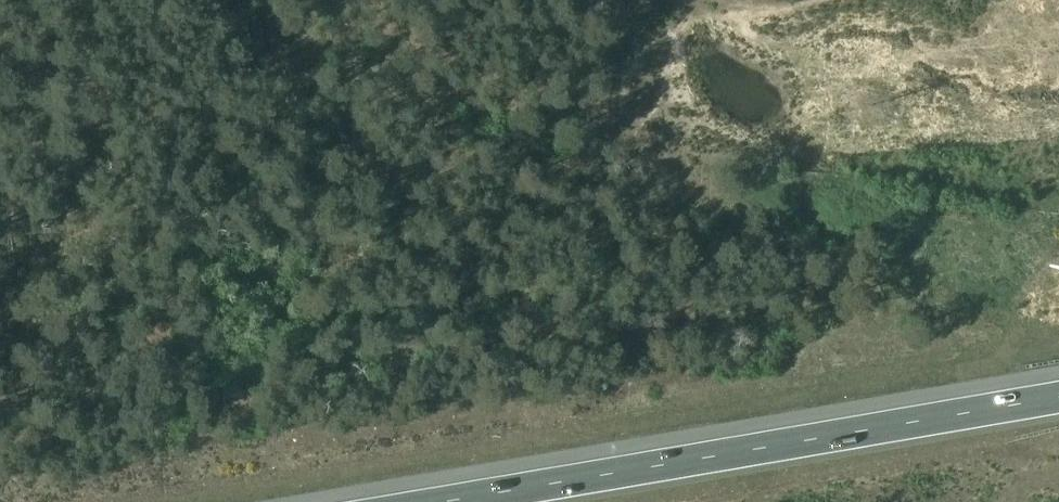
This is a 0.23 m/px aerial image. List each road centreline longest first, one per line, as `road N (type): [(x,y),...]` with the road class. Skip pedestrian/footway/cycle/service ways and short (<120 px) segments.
road 1 (motorway): [(1058,397),(442,501)]
road 2 (track): [(361,74),(452,127),(593,182),(686,174)]

